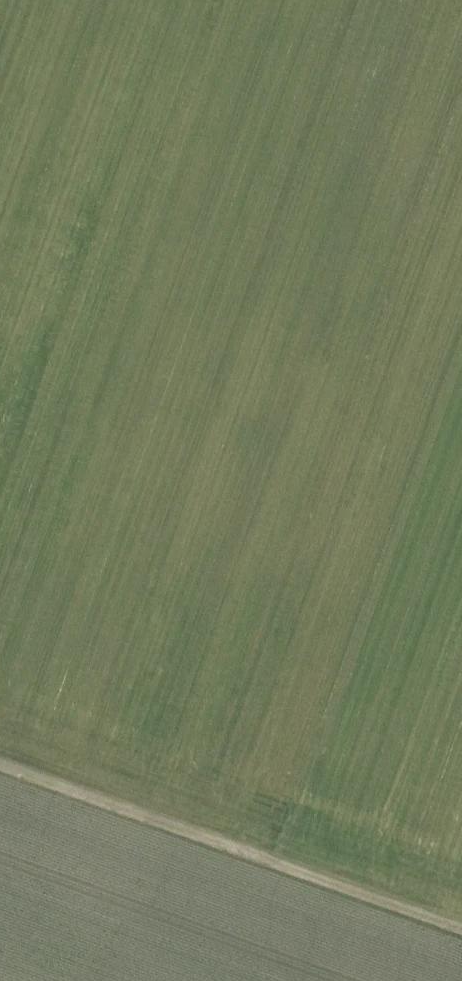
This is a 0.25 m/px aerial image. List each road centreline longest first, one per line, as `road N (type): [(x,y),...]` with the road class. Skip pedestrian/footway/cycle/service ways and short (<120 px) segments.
road 1 (track): [(461,931),(0,766)]

